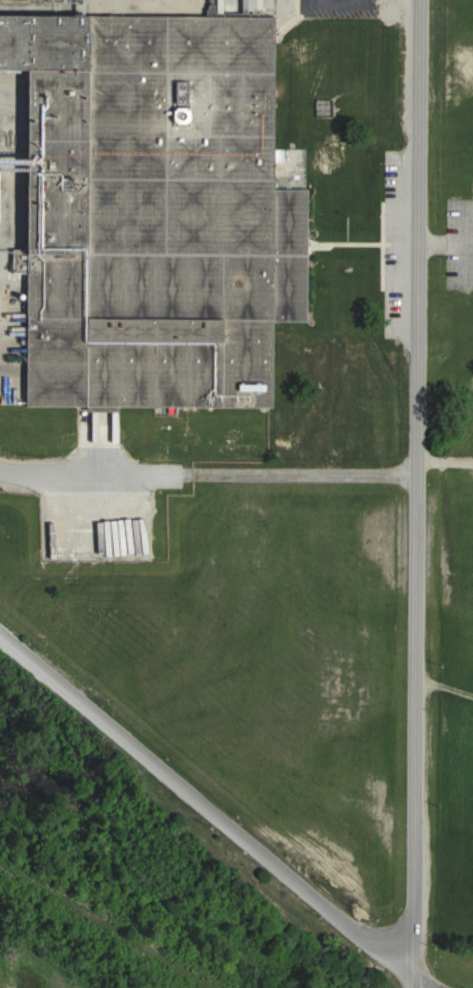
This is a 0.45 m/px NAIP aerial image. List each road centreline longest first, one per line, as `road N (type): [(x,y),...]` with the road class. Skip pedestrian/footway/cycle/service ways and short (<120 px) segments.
road 1 (residential): [(411,987),(417,0)]
road 2 (residential): [(423,987),(346,938),(0,639)]

